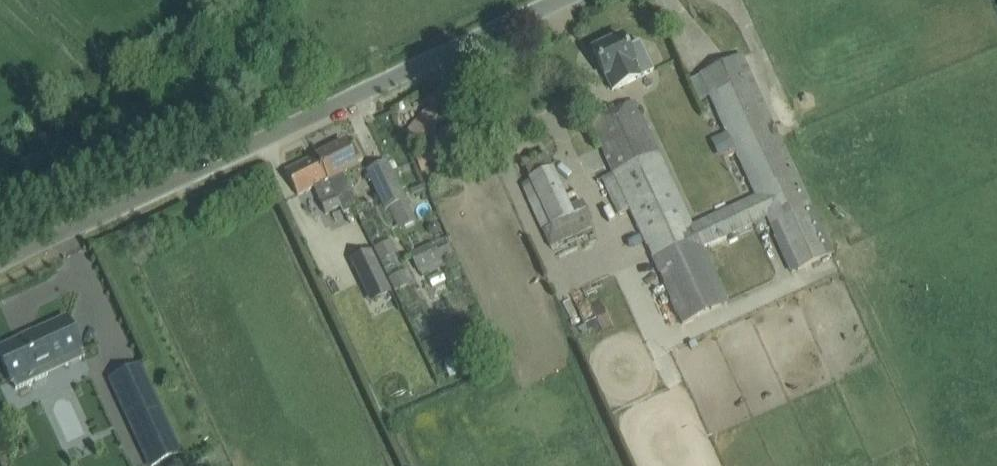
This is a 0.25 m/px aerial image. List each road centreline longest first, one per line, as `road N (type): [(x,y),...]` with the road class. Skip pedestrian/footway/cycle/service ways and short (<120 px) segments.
road 1 (unclassified): [(0,255),(556,0)]

